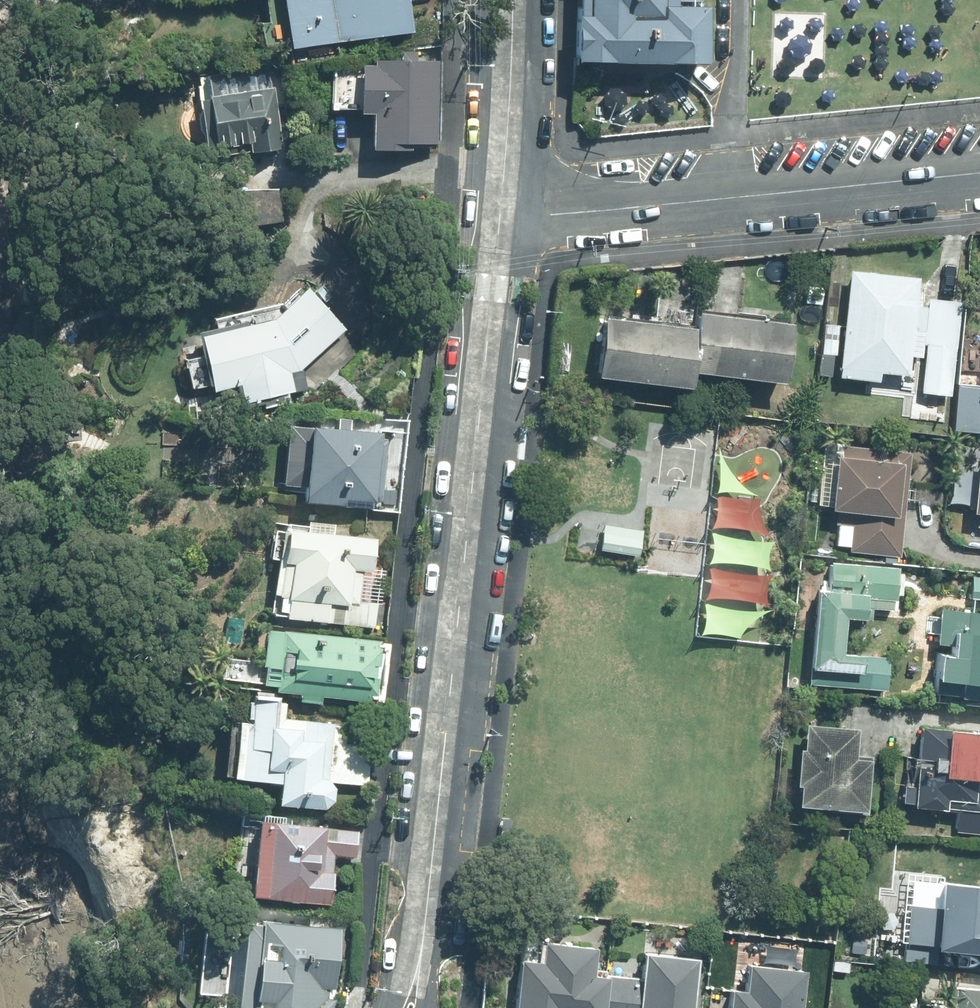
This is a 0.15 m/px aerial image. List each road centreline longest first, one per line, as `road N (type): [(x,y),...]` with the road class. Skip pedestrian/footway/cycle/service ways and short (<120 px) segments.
road 1 (tertiary): [(423,932),(502,221)]
road 2 (residential): [(979,178),(502,221)]
road 3 (tertiary): [(502,221),(513,0)]

